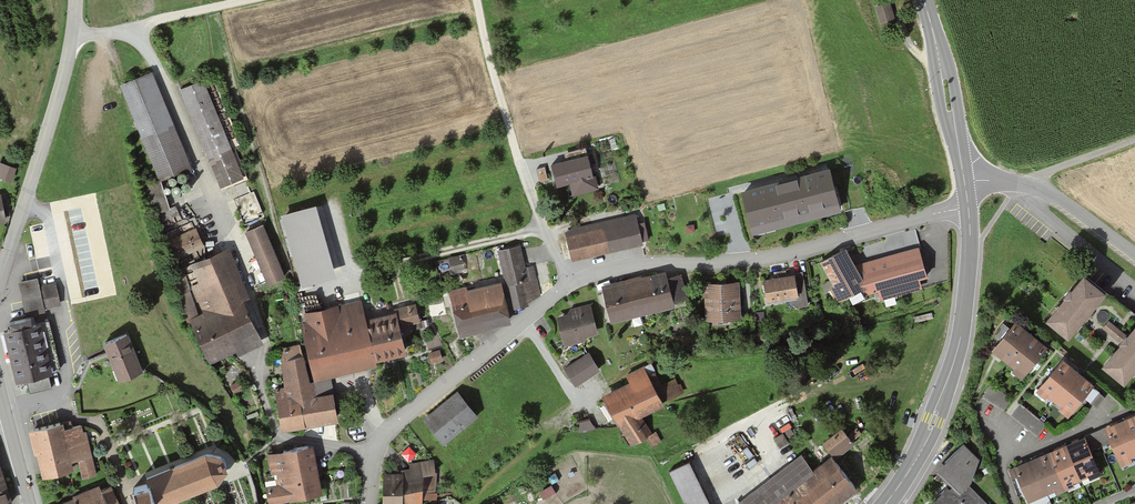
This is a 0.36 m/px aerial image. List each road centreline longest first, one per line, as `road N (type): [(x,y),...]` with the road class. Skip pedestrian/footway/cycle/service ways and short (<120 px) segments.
road 1 (residential): [(969,209),(777,257),(632,265),(569,284)]
road 2 (tertiary): [(969,209),(954,362),(919,453),(885,503)]
road 3 (residential): [(569,284),(391,428),(375,451),(369,503)]
road 4 (track): [(69,38),(129,30),(175,97),(230,239)]
road 5 (tertiary): [(0,275),(75,0)]
road 6 (tertiary): [(924,0),(964,176)]
road 7 (track): [(474,0),(518,164)]
road 8 (residential): [(569,284),(518,164)]
road 9 (unclassified): [(1035,186),(1134,256)]
road 10 (tertiary): [(30,503),(0,387)]

